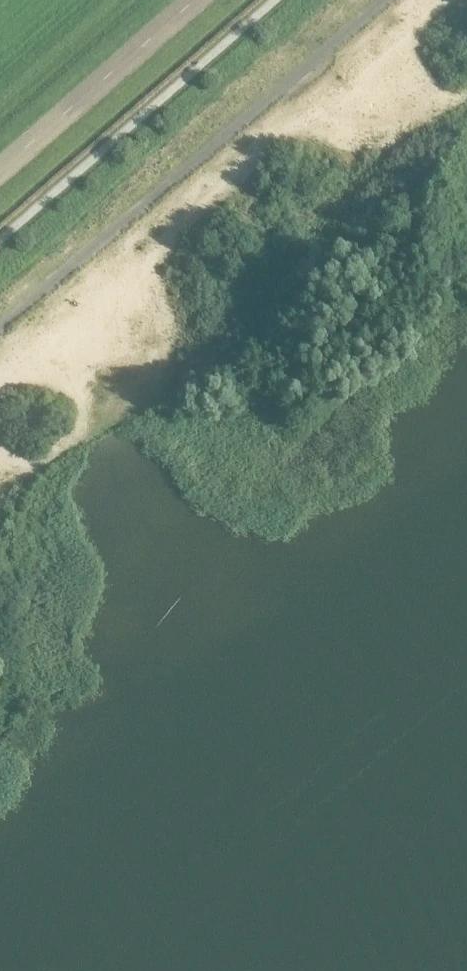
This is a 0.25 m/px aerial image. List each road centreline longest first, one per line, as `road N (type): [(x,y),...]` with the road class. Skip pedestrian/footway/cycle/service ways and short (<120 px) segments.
road 1 (tertiary): [(0,170),(195,0)]

